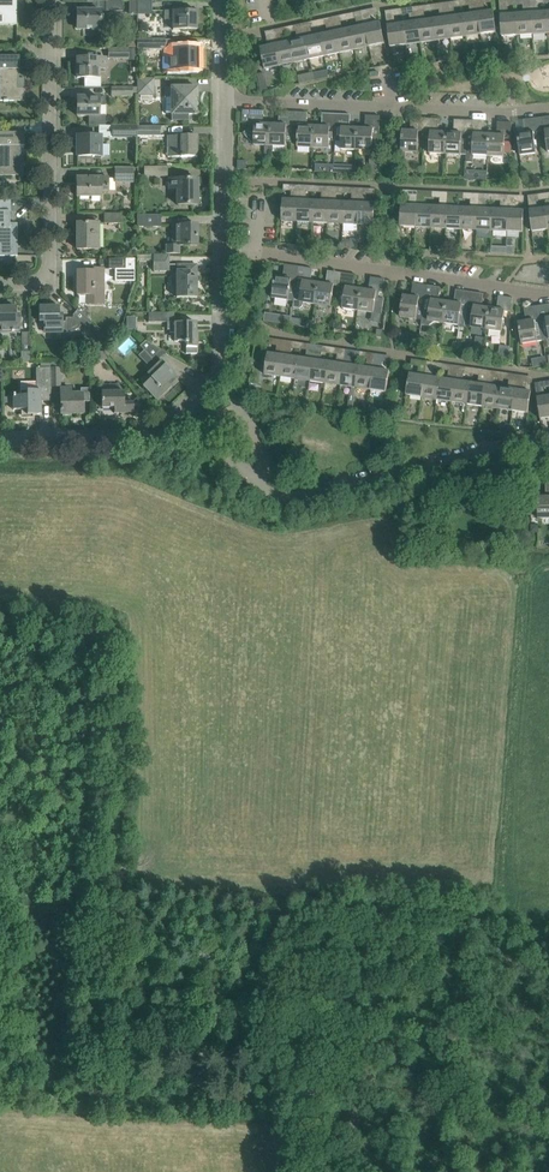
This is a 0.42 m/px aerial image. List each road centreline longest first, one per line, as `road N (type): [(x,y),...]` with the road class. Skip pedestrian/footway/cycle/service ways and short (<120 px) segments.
road 1 (residential): [(186,408),(263,489),(284,496),(496,445),(548,454)]
road 2 (residential): [(226,249),(548,296)]
road 3 (residential): [(0,284),(38,282),(50,268),(50,0)]
road 4 (residential): [(548,109),(226,101)]
road 5 (residential): [(0,442),(145,439),(186,408)]
road 6 (residential): [(186,408),(226,361),(226,249)]
road 7 (residential): [(226,249),(226,101)]

